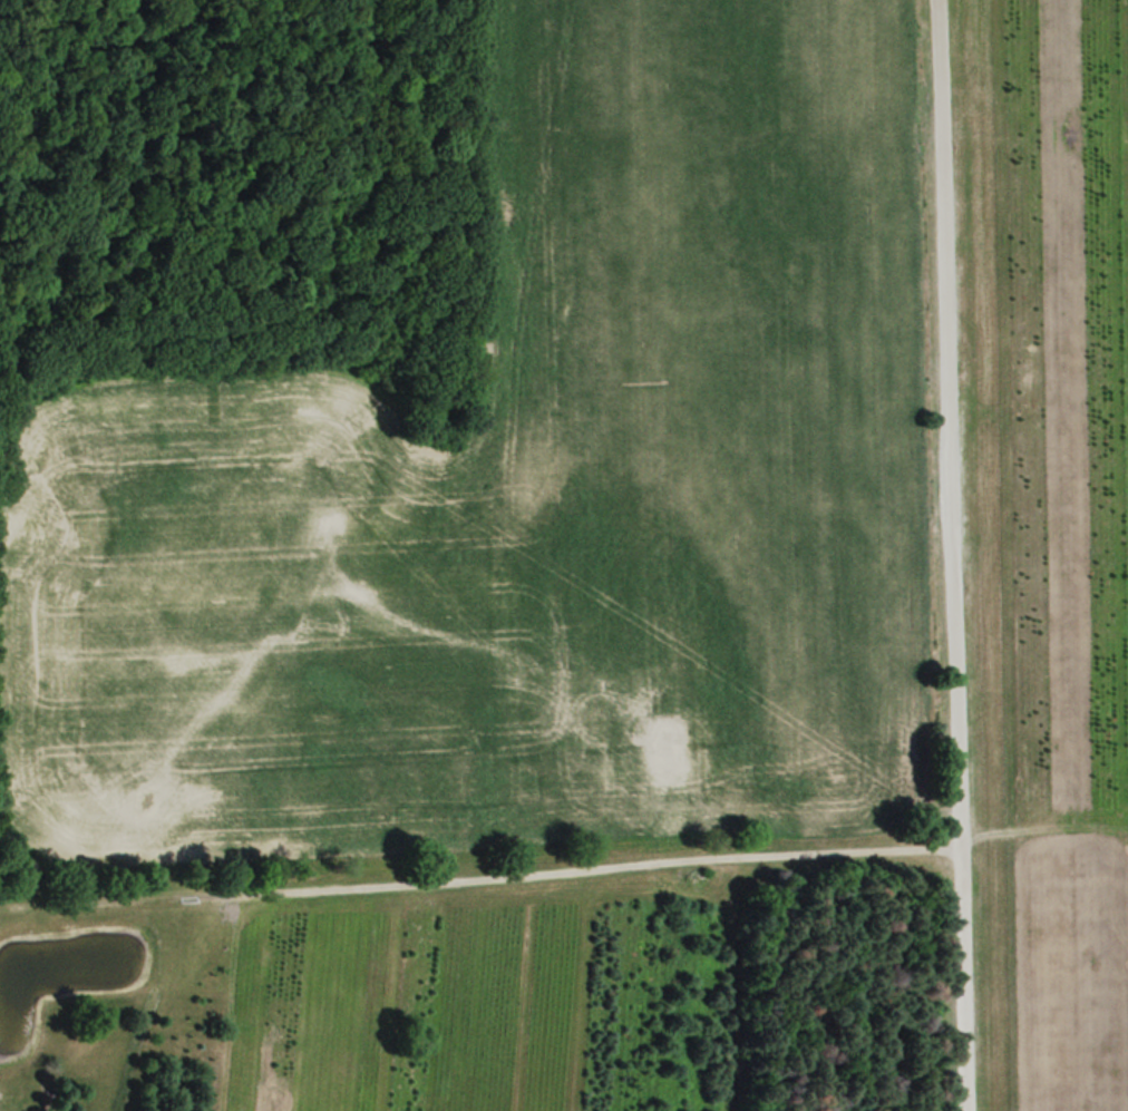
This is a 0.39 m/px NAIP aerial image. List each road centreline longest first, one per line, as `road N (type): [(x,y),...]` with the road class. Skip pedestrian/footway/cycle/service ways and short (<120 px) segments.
road 1 (residential): [(965,1110),(933,0)]

